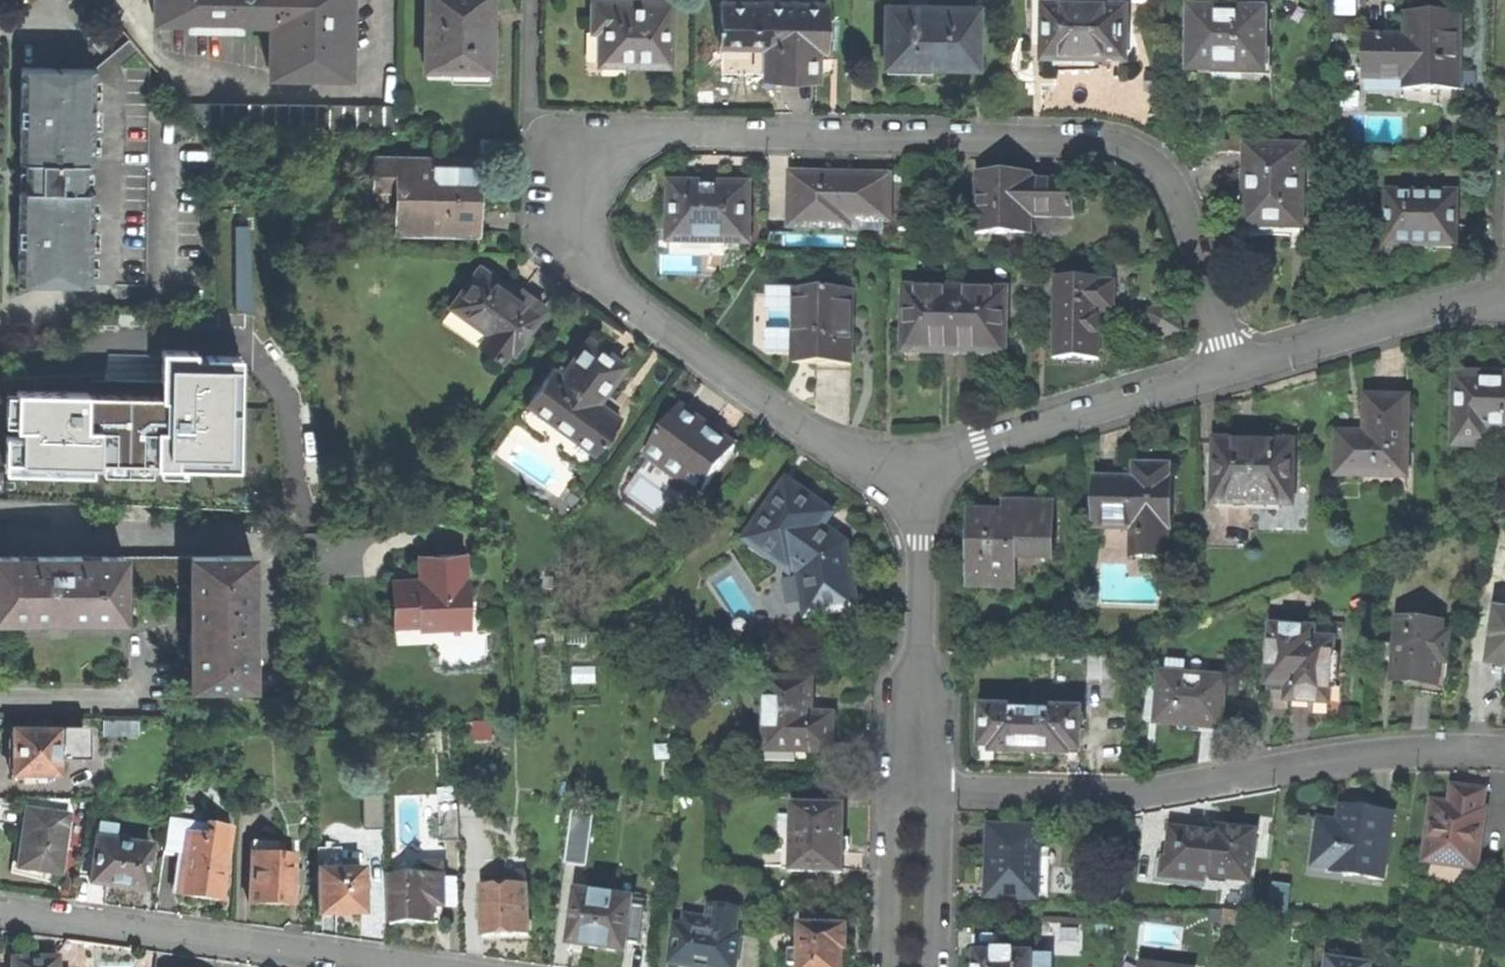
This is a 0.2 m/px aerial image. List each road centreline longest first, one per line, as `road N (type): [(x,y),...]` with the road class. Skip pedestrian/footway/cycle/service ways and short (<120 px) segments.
road 1 (residential): [(1235,374),(1171,180),(1140,153),(1113,144),(650,134),(604,161),(589,237),(606,282),(805,432),(884,464),(922,466)]
road 2 (residential): [(1504,750),(1380,753),(1132,794),(936,791)]
road 3 (residential): [(0,910),(402,966)]
road 4 (residential): [(1235,374),(922,466)]
road 5 (residential): [(922,466),(916,791)]
road 6 (residential): [(1504,305),(1434,309),(1235,374)]
road 7 (residential): [(916,791),(891,815),(883,966)]
road 8 (residential): [(932,966),(936,791)]

